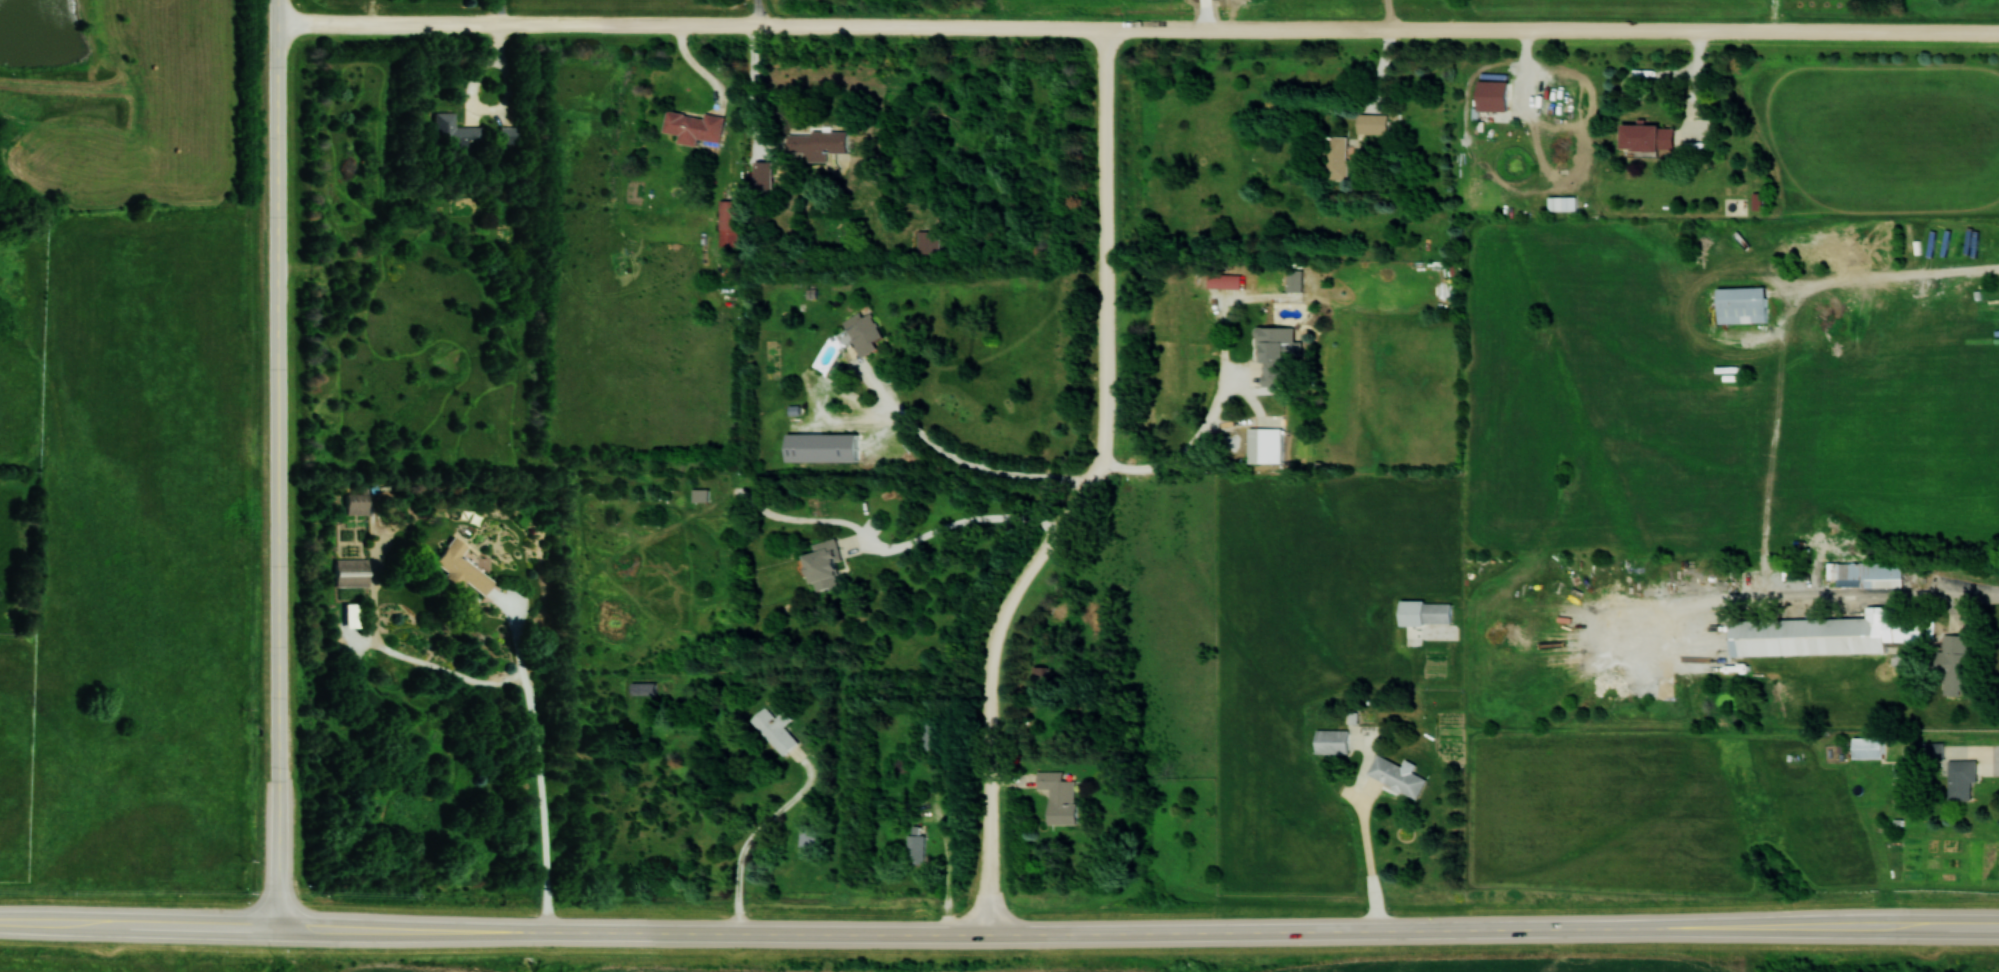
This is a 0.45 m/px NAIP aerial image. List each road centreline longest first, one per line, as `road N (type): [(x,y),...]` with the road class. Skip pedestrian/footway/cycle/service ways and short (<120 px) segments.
road 1 (tertiary): [(1998,927),(989,936),(0,920)]
road 2 (residential): [(1998,31),(279,24)]
road 3 (residential): [(1104,27),(1105,426),(1093,471),(1010,600),(992,650),(989,936)]
road 4 (tertiary): [(279,0),(279,926)]

